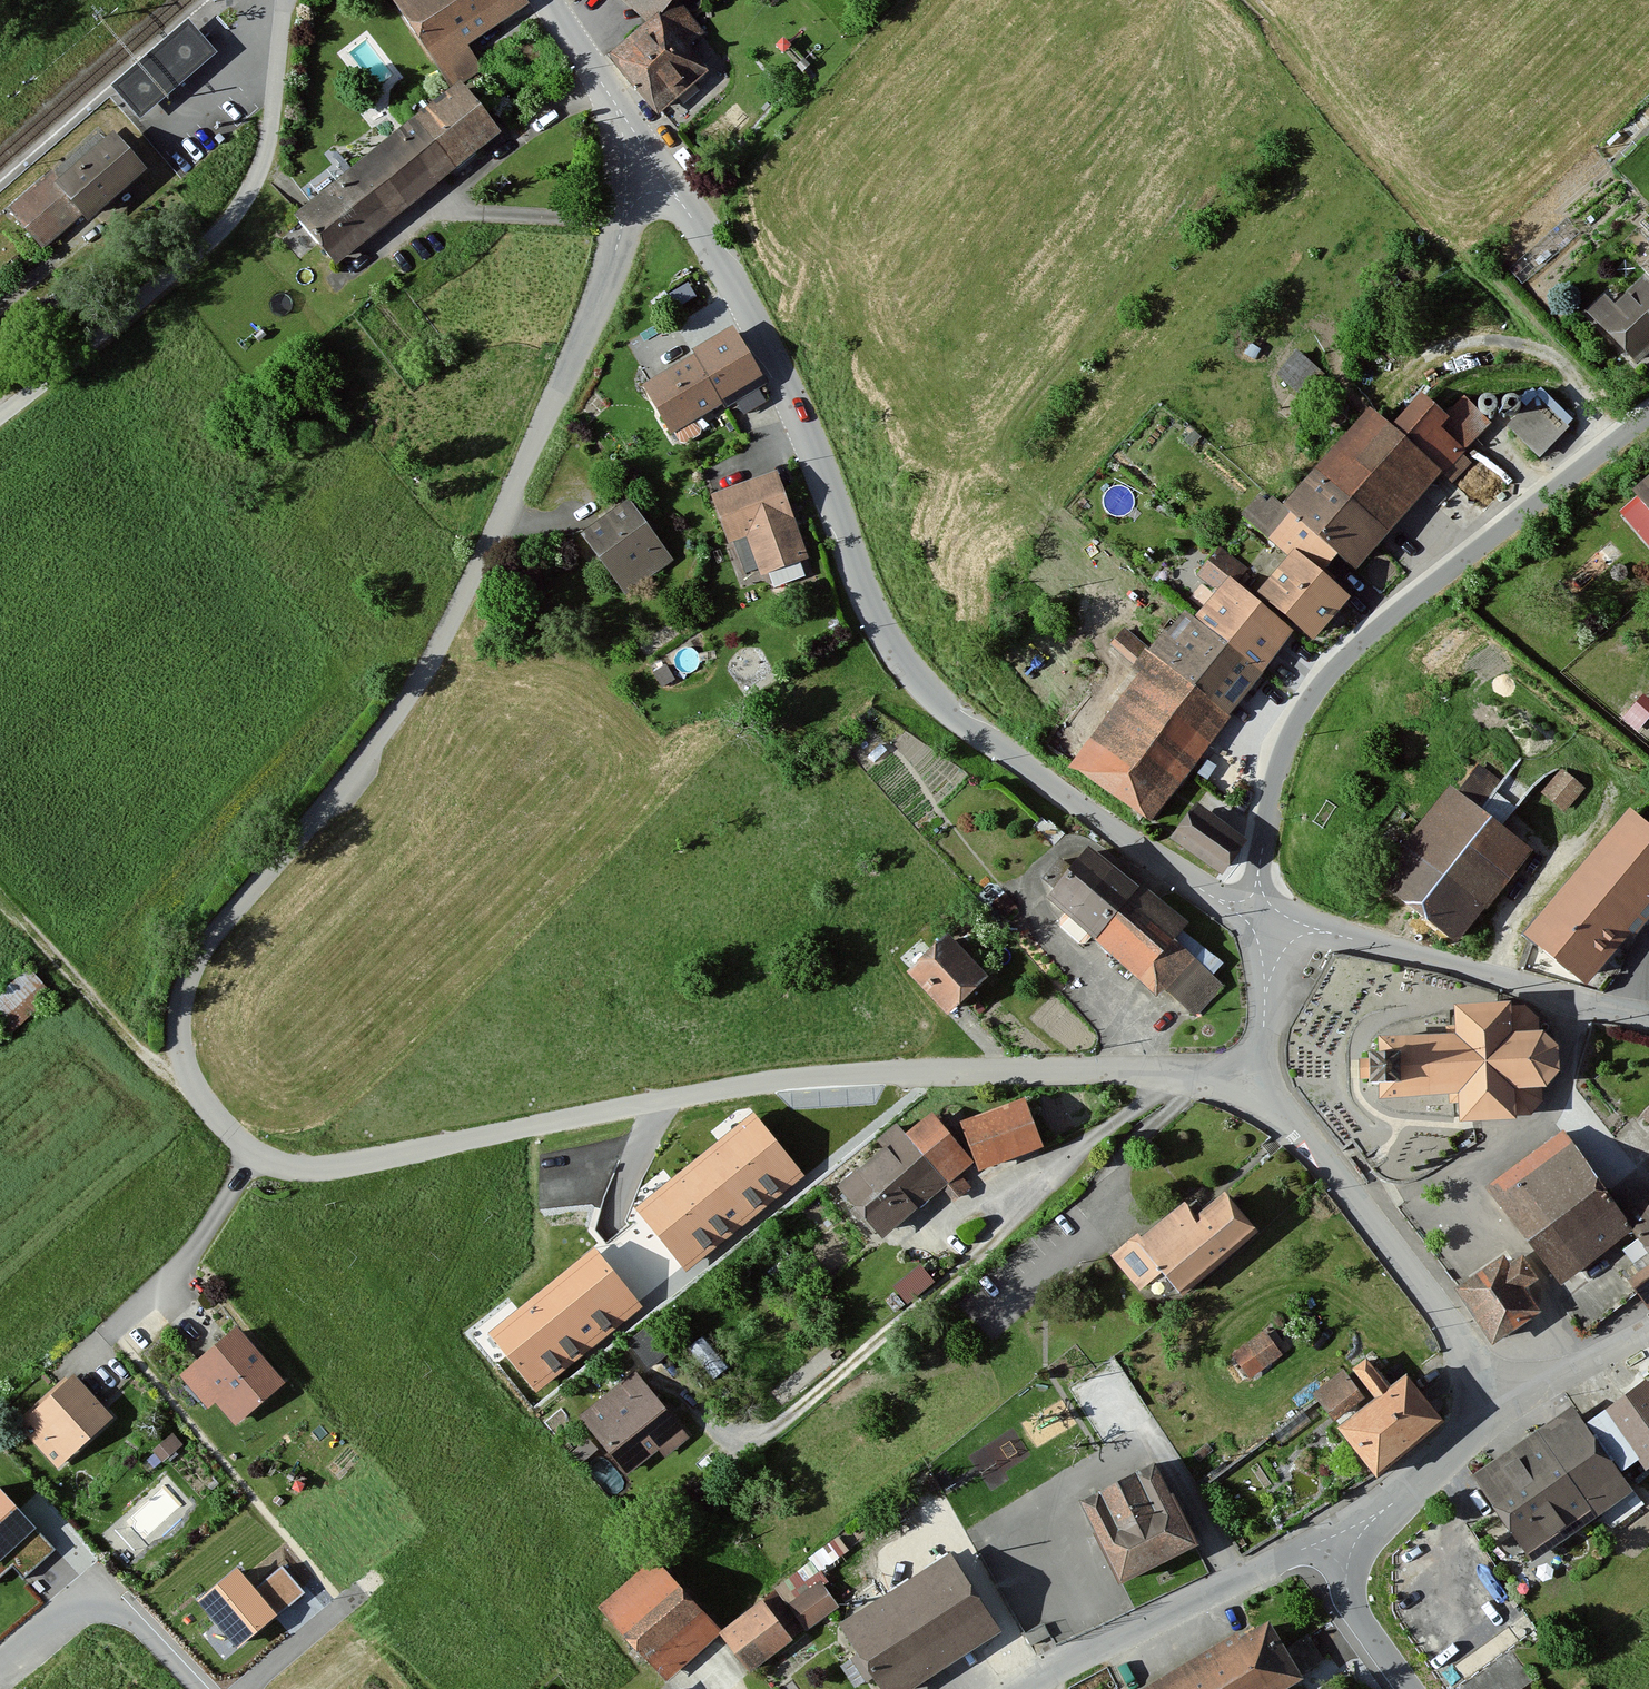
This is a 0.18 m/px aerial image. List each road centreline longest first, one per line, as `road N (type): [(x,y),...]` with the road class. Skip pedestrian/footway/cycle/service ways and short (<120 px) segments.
road 1 (residential): [(648,157),(582,339),(436,651),(190,976),(179,1041),(205,1104),(259,1155),(310,1169),(814,1076),(1023,1071),(1262,1078)]
road 2 (residential): [(1262,923),(930,697),(873,611),(786,382),(740,294),(648,157)]
road 3 (residential): [(1262,923),(1259,874),(1273,789),(1312,697),(1380,626),(1648,415)]
road 4 (residential): [(1262,1078),(1512,1405)]
road 5 (residential): [(1648,1017),(1262,923)]
road 6 (residential): [(1332,1536),(1034,1688)]
road 7 (track): [(0,892),(139,1051),(191,1081)]
road 8 (residential): [(198,1688),(130,1618),(100,1601),(63,1611),(0,1662)]
road 9 (residential): [(1512,1405),(1390,1504),(1332,1536)]
road 10 (residential): [(558,0),(648,157)]
road 11 (residential): [(1410,1688),(1359,1616),(1332,1536)]
road 12 (residential): [(1262,923),(1262,1078)]
road 13 (residential): [(1512,1405),(1648,1331)]

